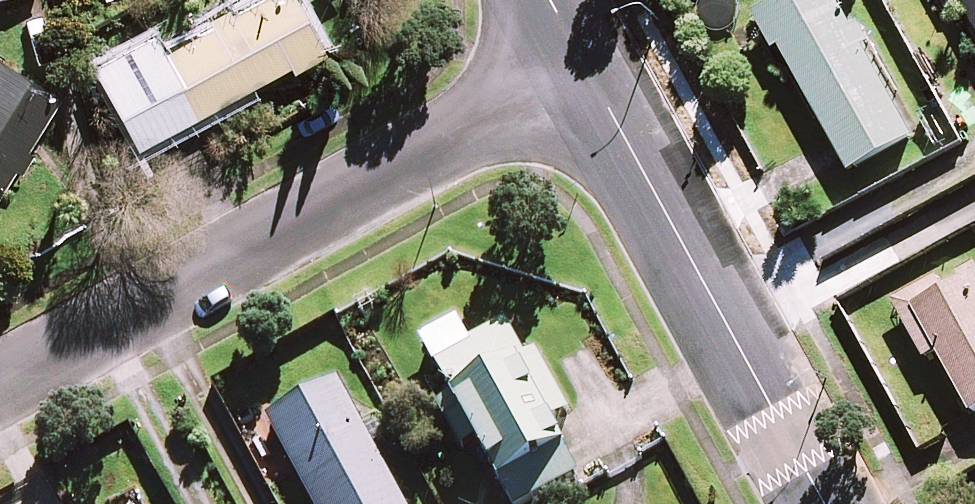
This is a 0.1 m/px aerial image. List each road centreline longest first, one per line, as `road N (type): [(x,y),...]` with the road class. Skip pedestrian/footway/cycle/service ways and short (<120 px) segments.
road 1 (residential): [(593,69),(0,381)]
road 2 (residential): [(824,503),(593,69)]

